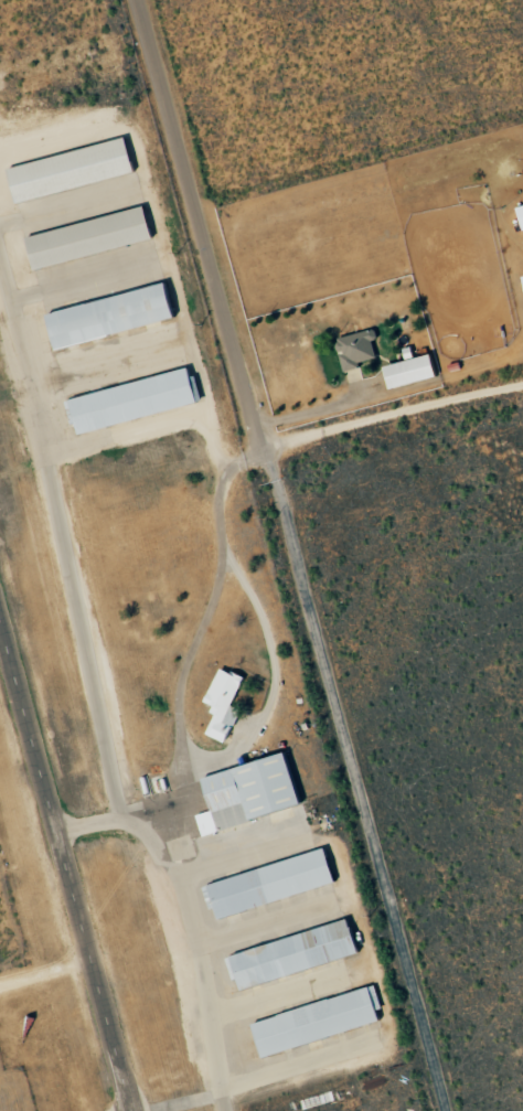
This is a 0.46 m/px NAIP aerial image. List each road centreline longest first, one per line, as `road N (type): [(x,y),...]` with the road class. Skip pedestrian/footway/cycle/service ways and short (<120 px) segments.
road 1 (secondary): [(445,1110),(139,0)]

